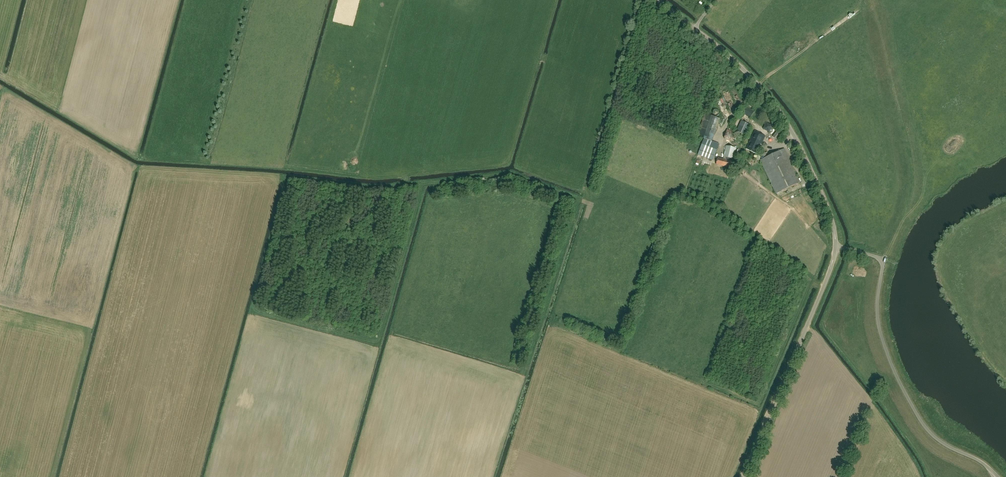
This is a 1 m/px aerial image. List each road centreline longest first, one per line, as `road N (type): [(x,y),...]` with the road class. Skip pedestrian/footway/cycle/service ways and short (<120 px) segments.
road 1 (unclassified): [(998,476),(934,436),(908,399),(879,328),(883,259),(836,247)]
road 2 (unclassified): [(836,247),(824,200),(775,107),(740,67),(657,0)]
road 3 (unclassified): [(744,476),(836,247)]
road 4 (track): [(758,85),(858,10)]

